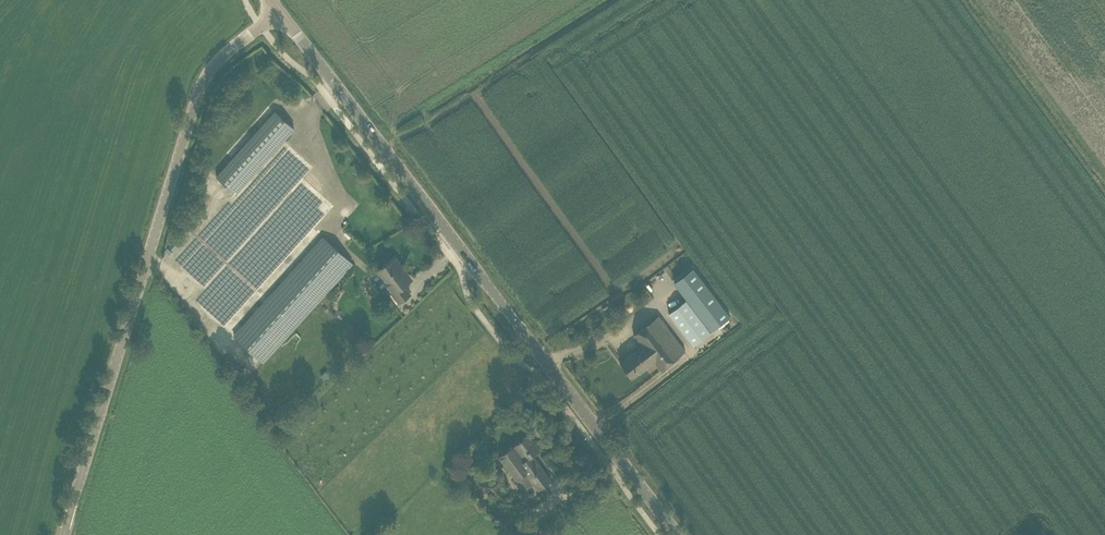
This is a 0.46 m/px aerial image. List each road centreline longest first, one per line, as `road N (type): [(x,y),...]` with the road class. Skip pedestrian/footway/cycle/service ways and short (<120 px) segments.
road 1 (tertiary): [(677,534),(279,14)]
road 2 (unclassified): [(67,534),(193,108),(226,52),(279,14)]
road 3 (track): [(693,351),(594,427)]

